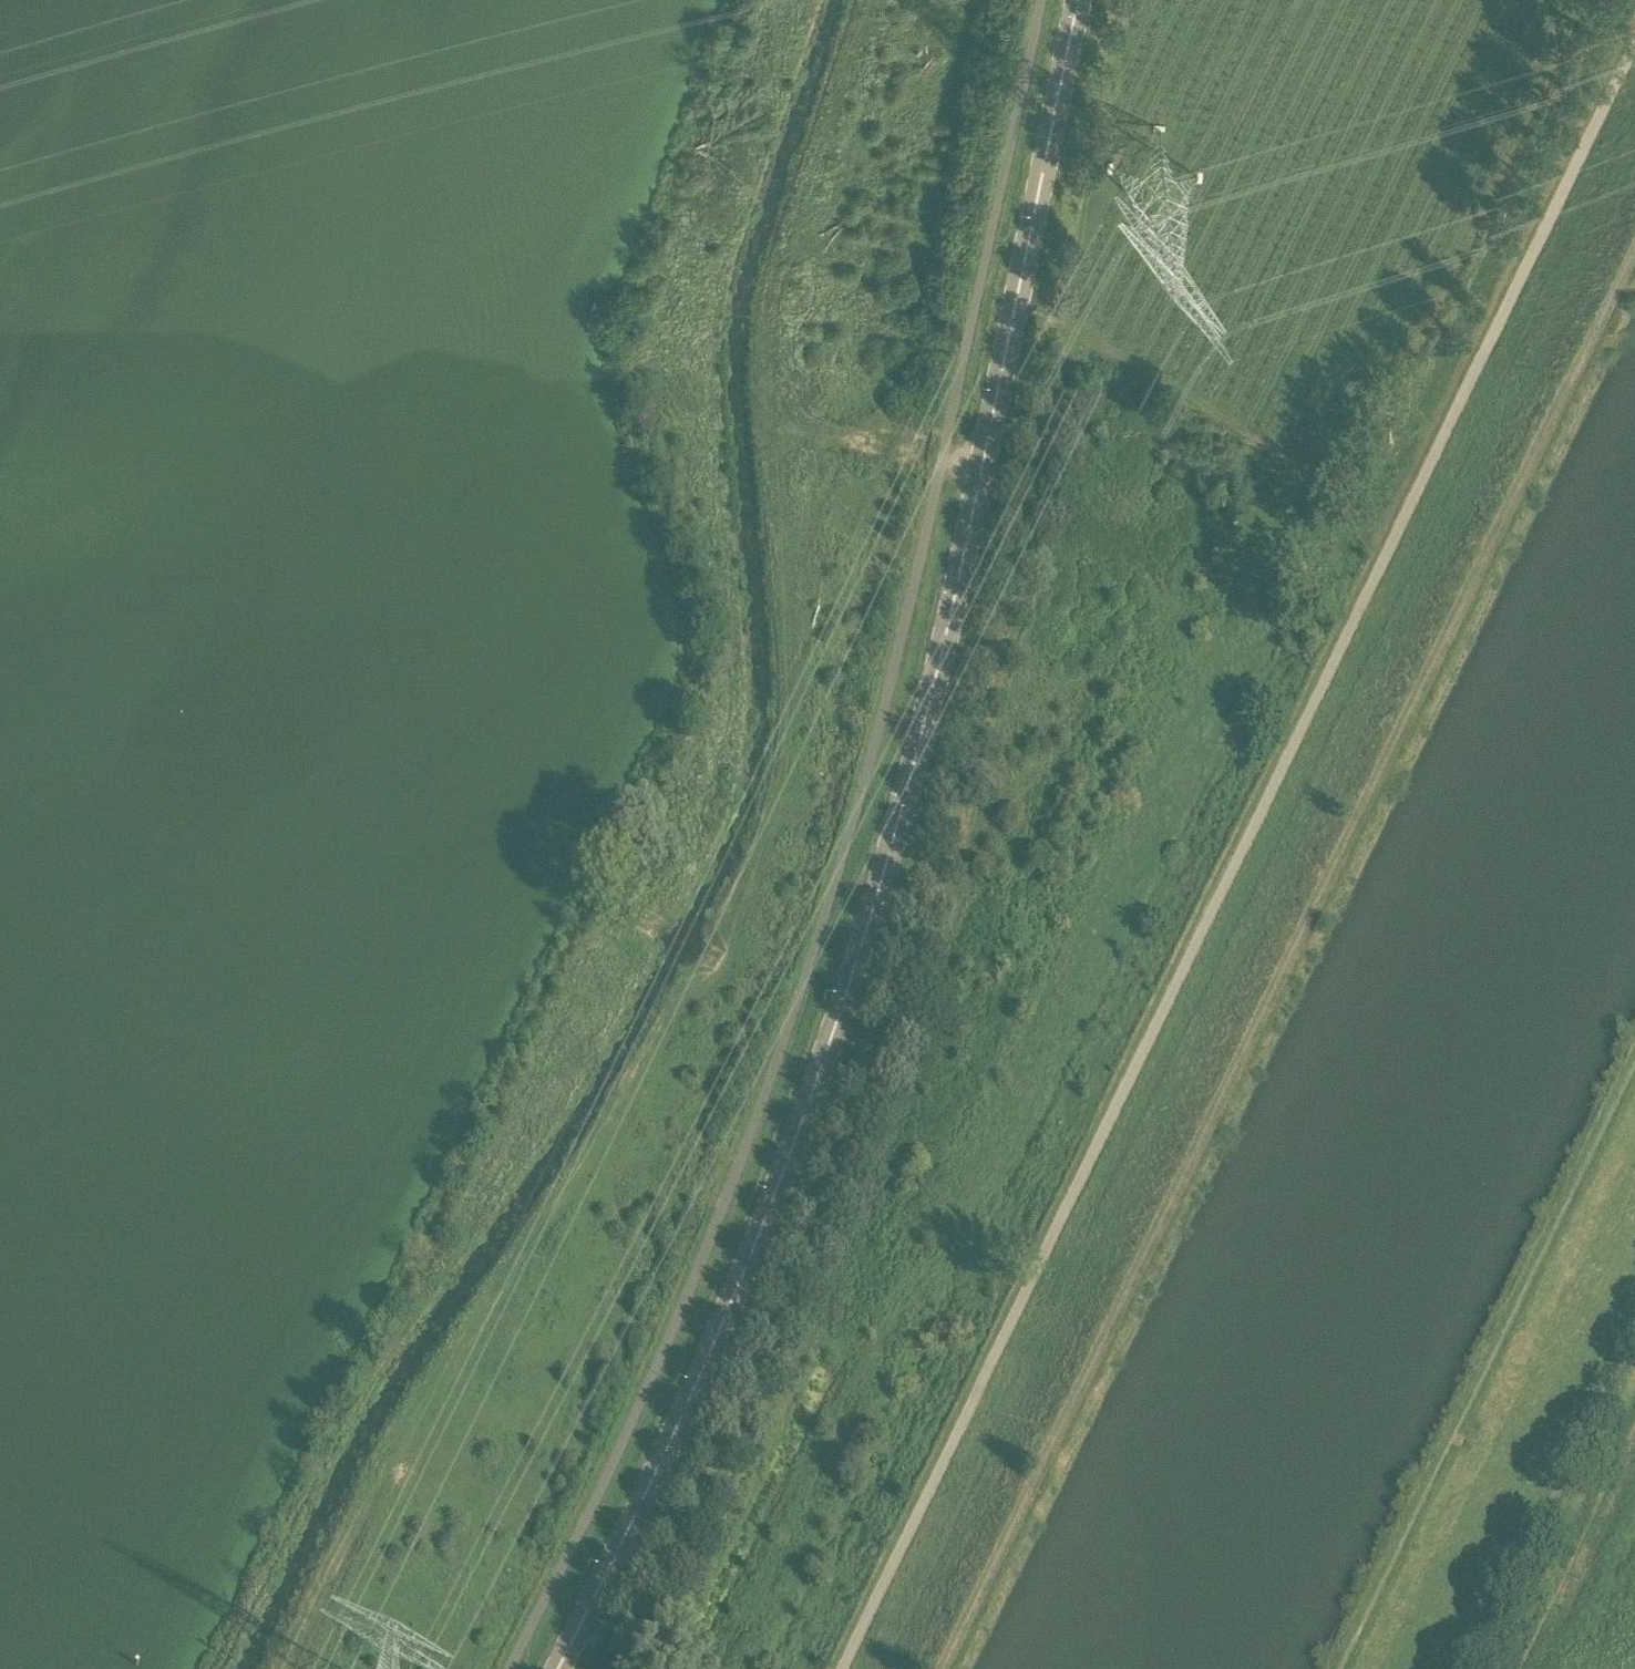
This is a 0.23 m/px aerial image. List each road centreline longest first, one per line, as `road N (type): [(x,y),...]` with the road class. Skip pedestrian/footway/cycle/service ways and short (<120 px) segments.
road 1 (unclassified): [(840,1668),(1634,29)]
road 2 (tertiary): [(562,1668),(698,1398),(793,1158),(895,852),(996,419),(1081,0)]
road 3 (unclassified): [(1476,1668),(1634,1345)]

